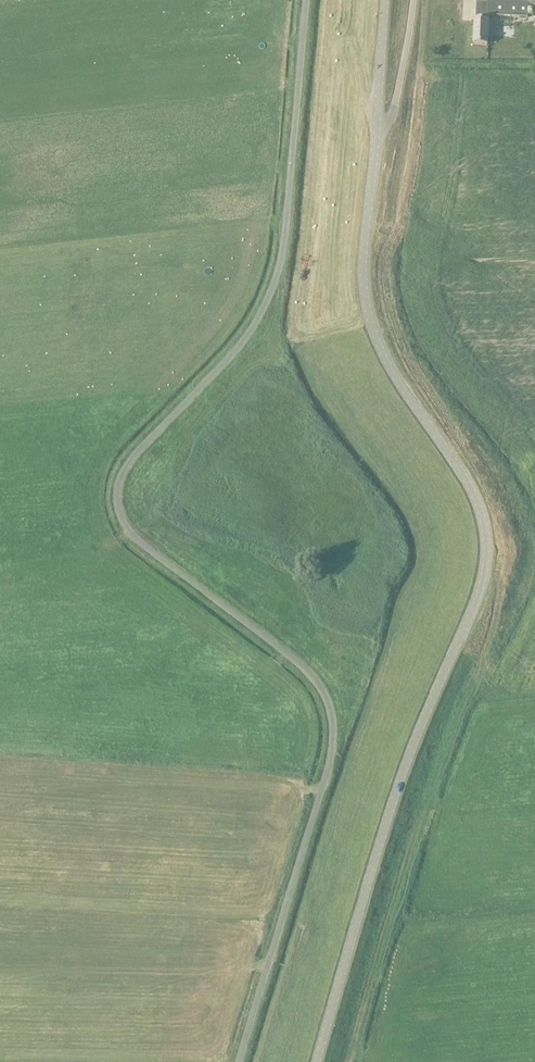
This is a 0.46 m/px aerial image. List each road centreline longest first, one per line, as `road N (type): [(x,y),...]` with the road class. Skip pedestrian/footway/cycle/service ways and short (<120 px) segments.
road 1 (unclassified): [(238,1061),(330,758),(330,712),(308,675),(128,533),(117,490),(129,461),(246,337),(275,280),(305,0)]
road 2 (tertiary): [(317,1061),(395,793),(486,562),(483,520),(468,483),(381,353),(366,303),(384,0)]

